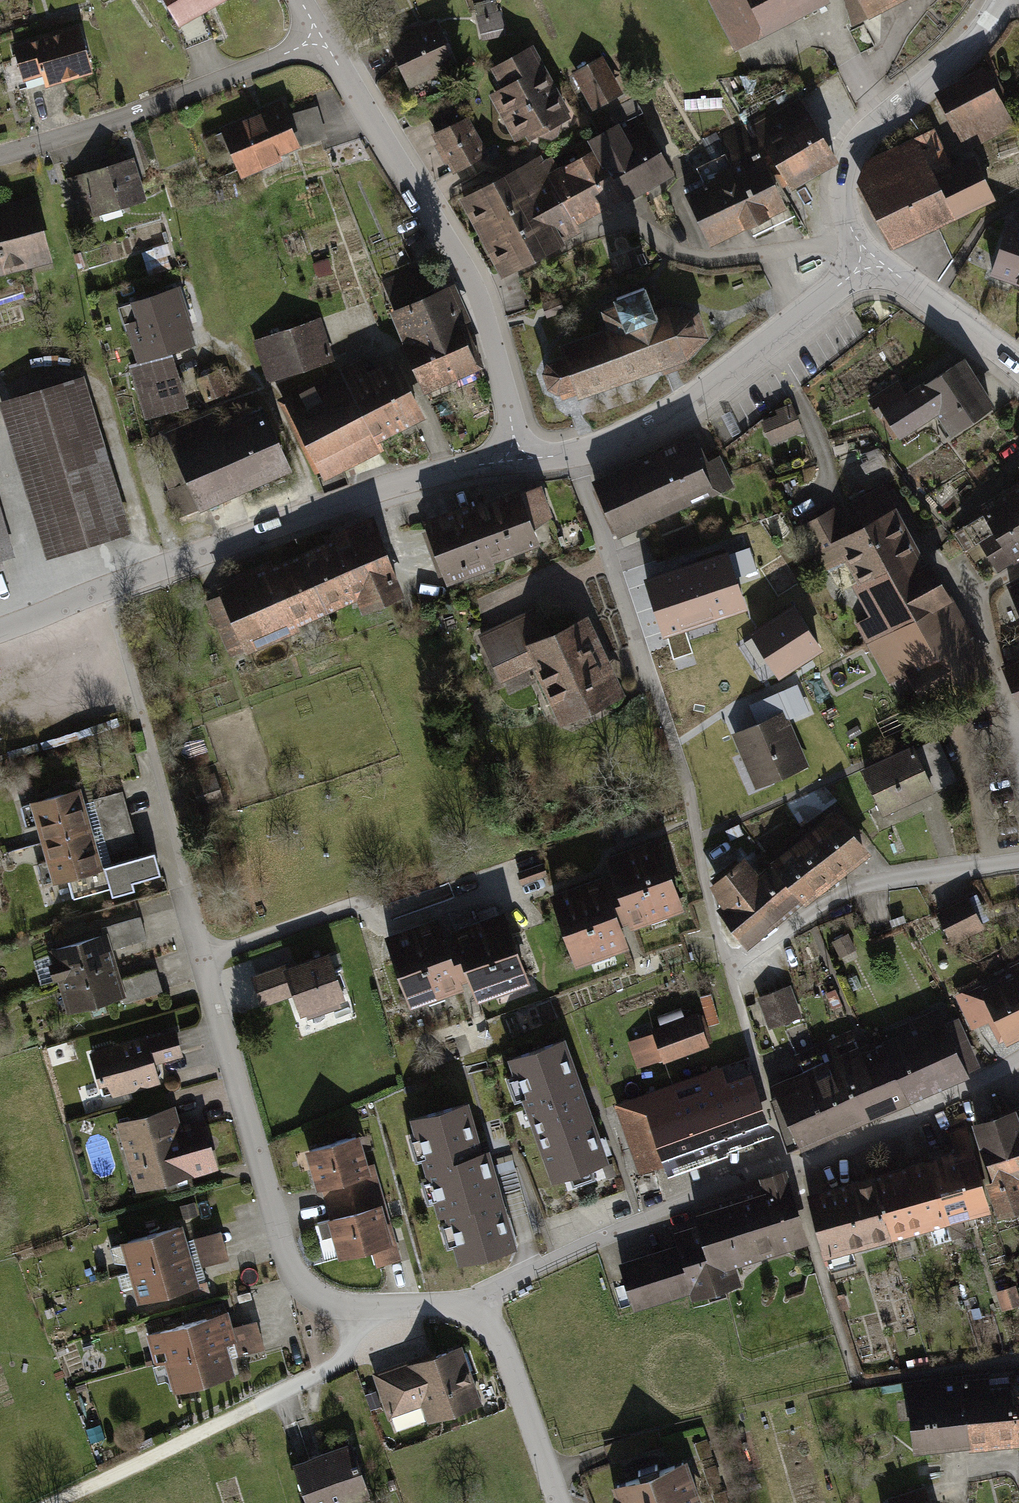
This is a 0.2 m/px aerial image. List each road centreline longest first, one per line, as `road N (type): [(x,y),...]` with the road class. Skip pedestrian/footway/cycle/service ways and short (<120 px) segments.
road 1 (residential): [(453,1306),(787,1161),(902,1120),(1018,1058)]
road 2 (residential): [(151,790),(296,1277),(323,1302),(356,1313)]
road 3 (residential): [(315,36),(473,281),(510,410),(513,461)]
road 4 (unclassified): [(513,461),(357,493),(92,597)]
road 5 (residential): [(52,1502),(334,1370),(356,1313)]
road 6 (unclassified): [(867,258),(694,400),(574,453)]
road 7 (residential): [(315,36),(92,131),(0,153)]
road 8 (residential): [(993,0),(975,37),(843,156),(844,226),(867,258)]
road 9 (residential): [(1018,861),(848,889),(730,971)]
road 10 (residential): [(574,453),(652,686)]
road 11 (residential): [(453,1306),(502,1355),(559,1502)]
road 12 (residential): [(1018,733),(981,623),(980,598),(1018,565)]
road 13 (residential): [(867,258),(1018,365)]

